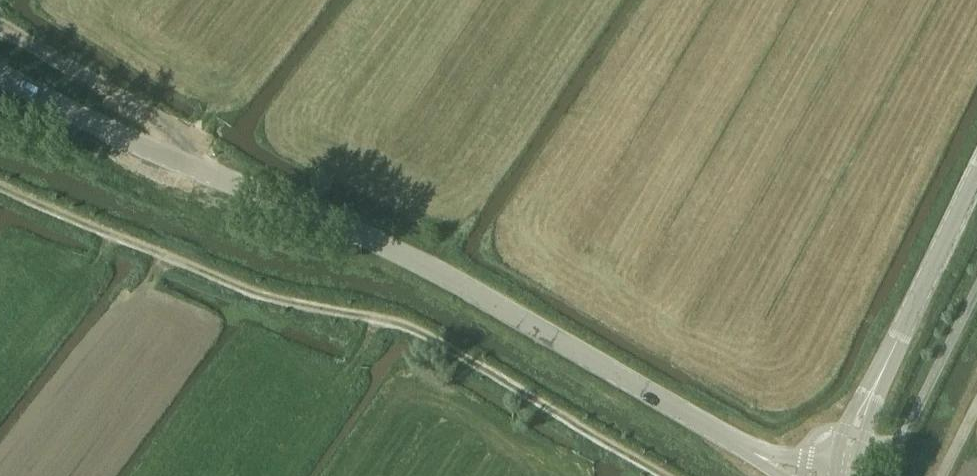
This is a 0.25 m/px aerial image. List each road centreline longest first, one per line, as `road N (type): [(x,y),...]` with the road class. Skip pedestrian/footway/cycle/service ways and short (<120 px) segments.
road 1 (unclassified): [(763,458),(387,243),(205,172),(0,73)]
road 2 (track): [(0,190),(274,301),(409,324),(664,475)]
road 3 (unclassified): [(879,381),(976,179)]

